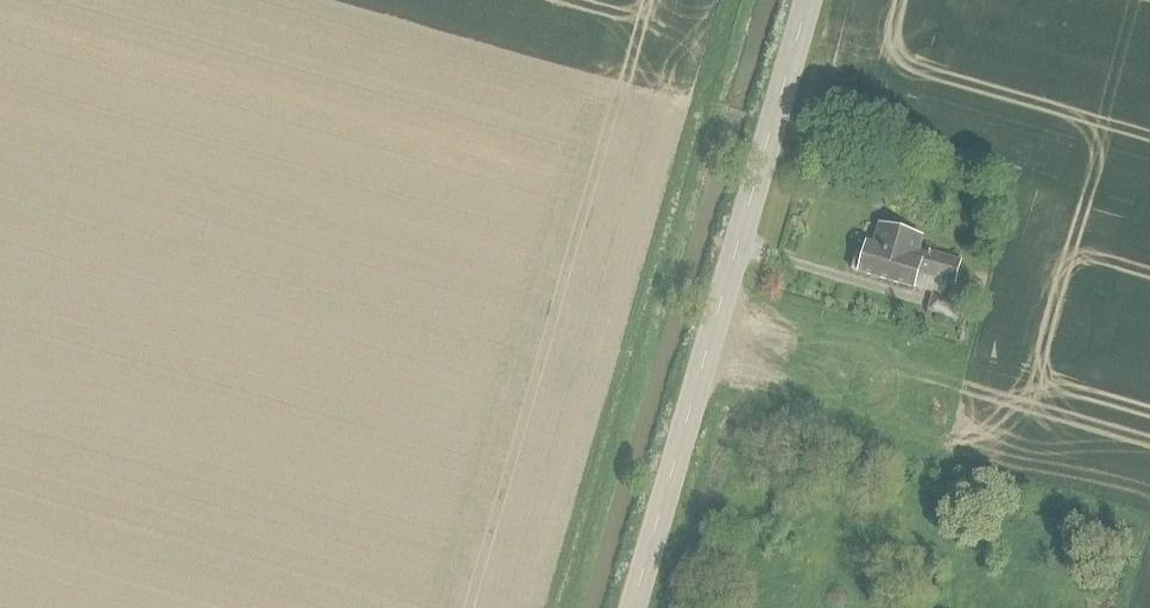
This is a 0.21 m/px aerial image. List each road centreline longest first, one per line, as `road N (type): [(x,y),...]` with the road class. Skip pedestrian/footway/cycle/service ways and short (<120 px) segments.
road 1 (tertiary): [(633,607),(809,0)]

